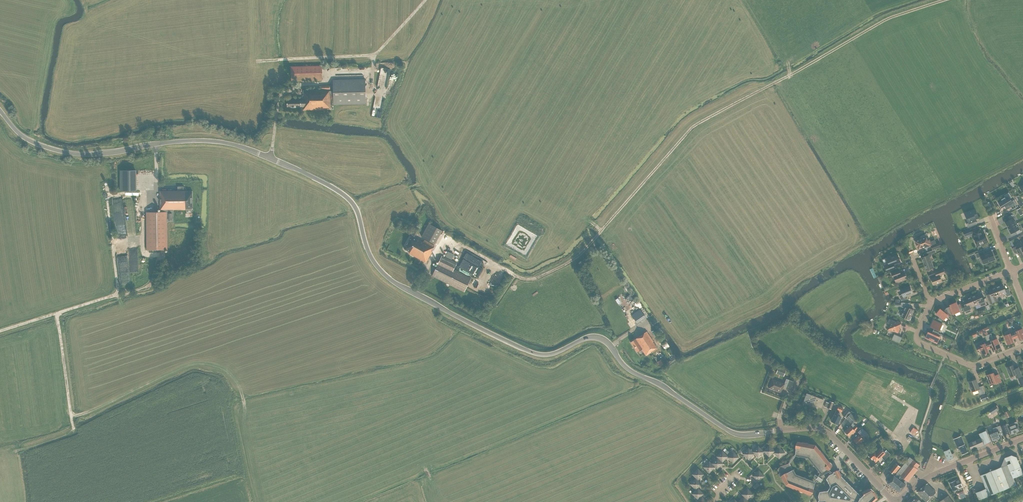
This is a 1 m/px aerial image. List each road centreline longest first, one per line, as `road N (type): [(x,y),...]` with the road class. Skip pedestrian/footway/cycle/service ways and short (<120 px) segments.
road 1 (tertiary): [(894,501),(821,429),(736,433),(629,369),(599,339),(538,354),(401,287),(371,257),(353,203),(300,170),(205,141),(69,153),(26,138),(0,111)]
road 2 (track): [(446,238),(523,279),(560,267),(695,125),(885,20),(945,0)]
road 3 (track): [(157,205),(144,206),(143,238),(113,248),(116,295),(0,331)]
road 4 (track): [(71,416),(192,364),(227,371),(244,403)]
road 5 (residential): [(930,303),(919,343),(973,367),(1022,348)]
road 6 (tertiary): [(894,501),(927,478),(1022,439)]

